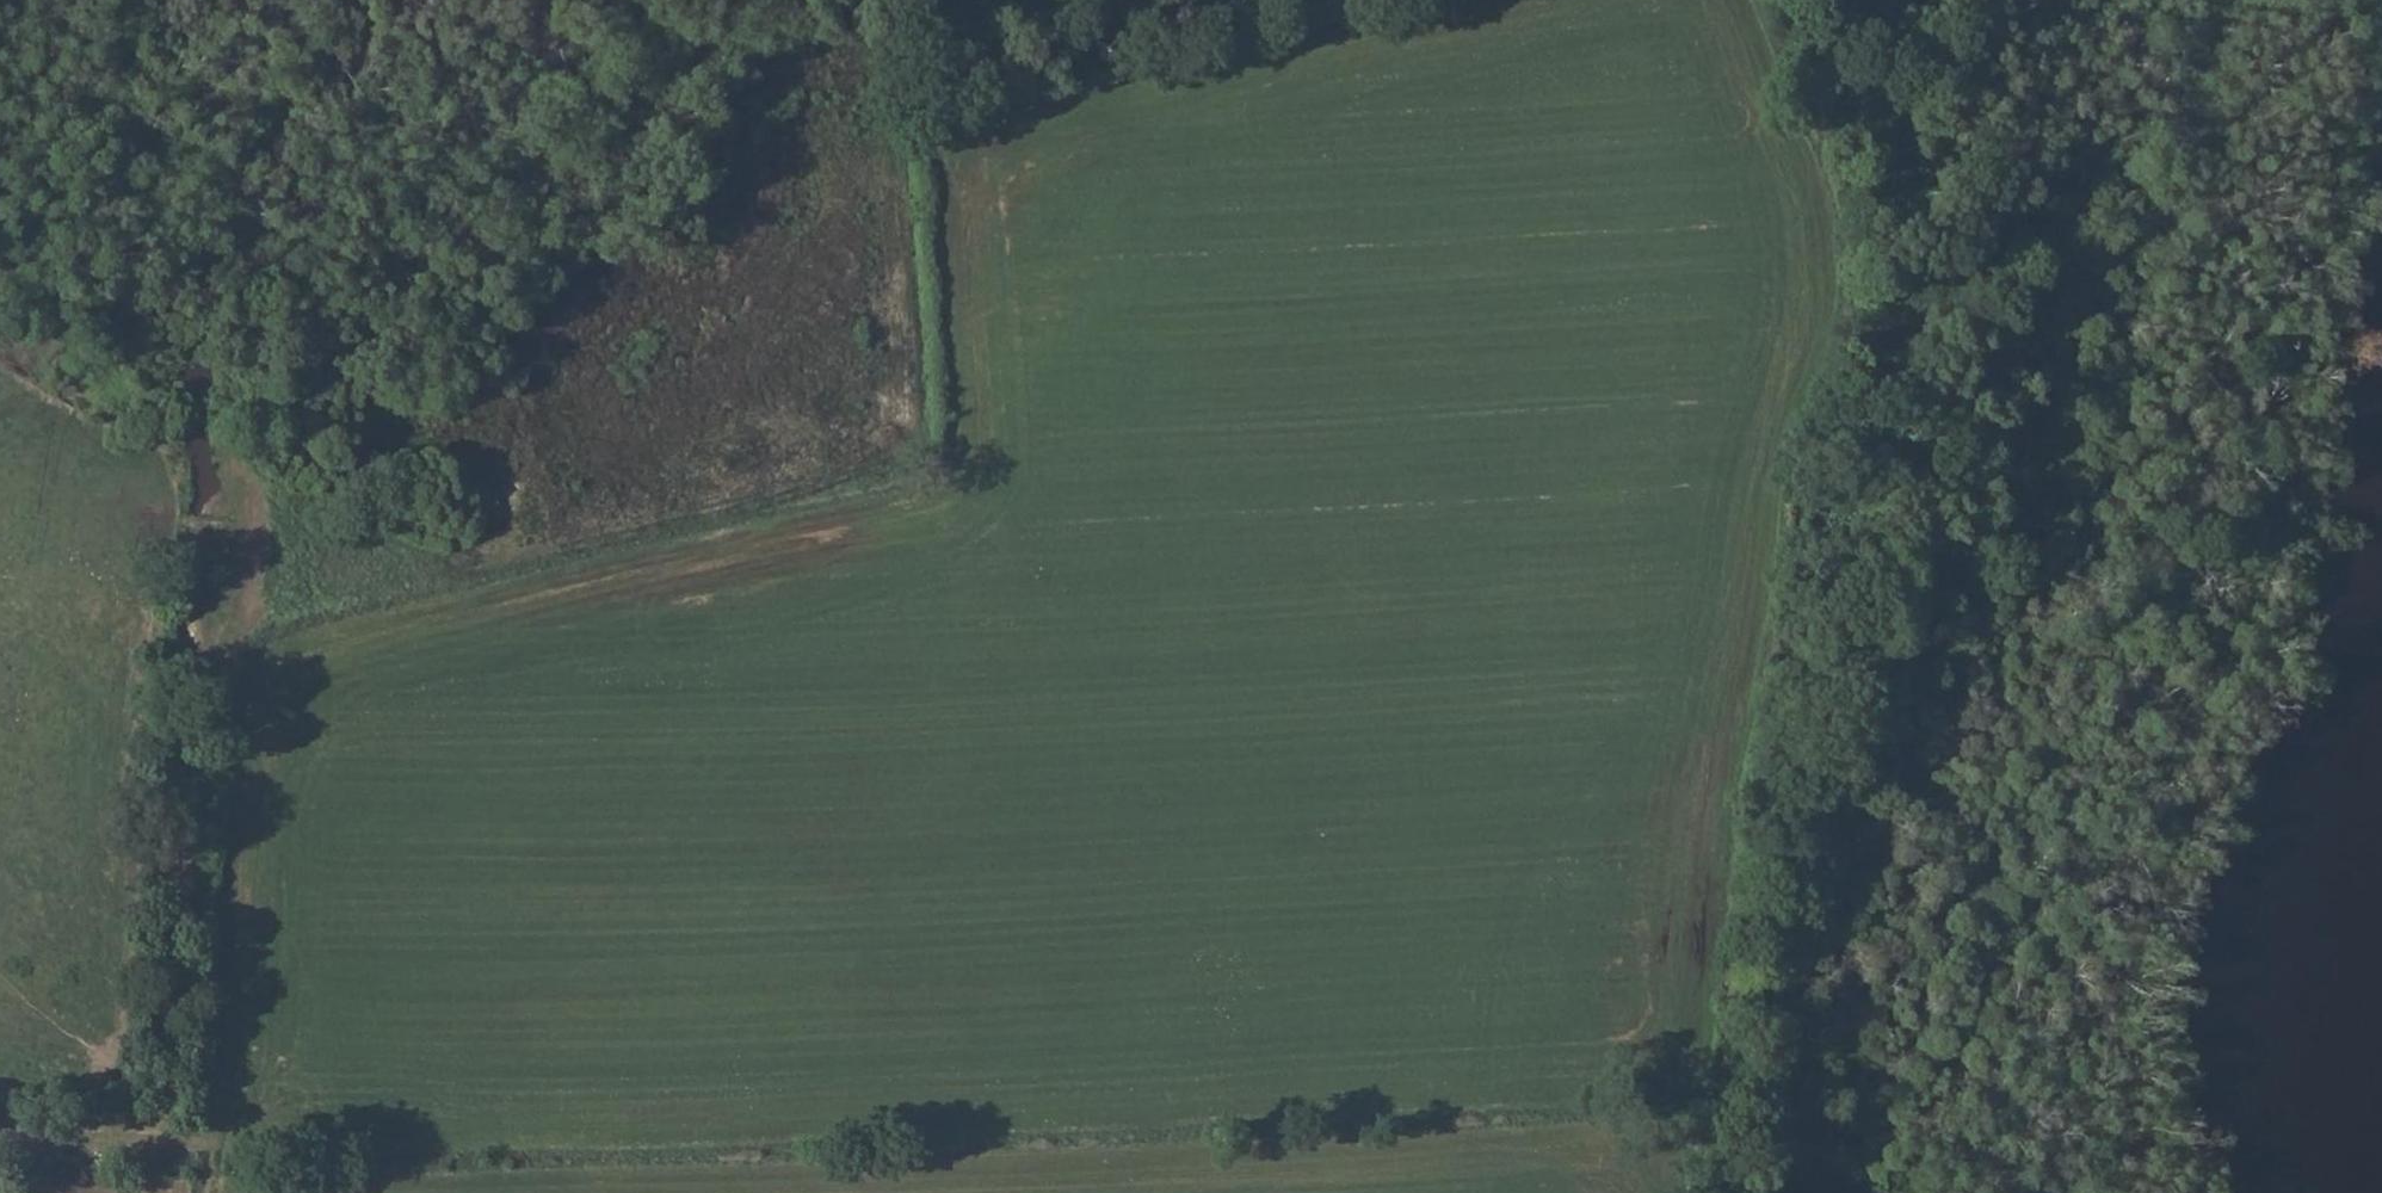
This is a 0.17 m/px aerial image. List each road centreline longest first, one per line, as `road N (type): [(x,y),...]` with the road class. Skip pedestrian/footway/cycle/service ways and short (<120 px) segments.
road 1 (track): [(138,1131),(0,1138)]

